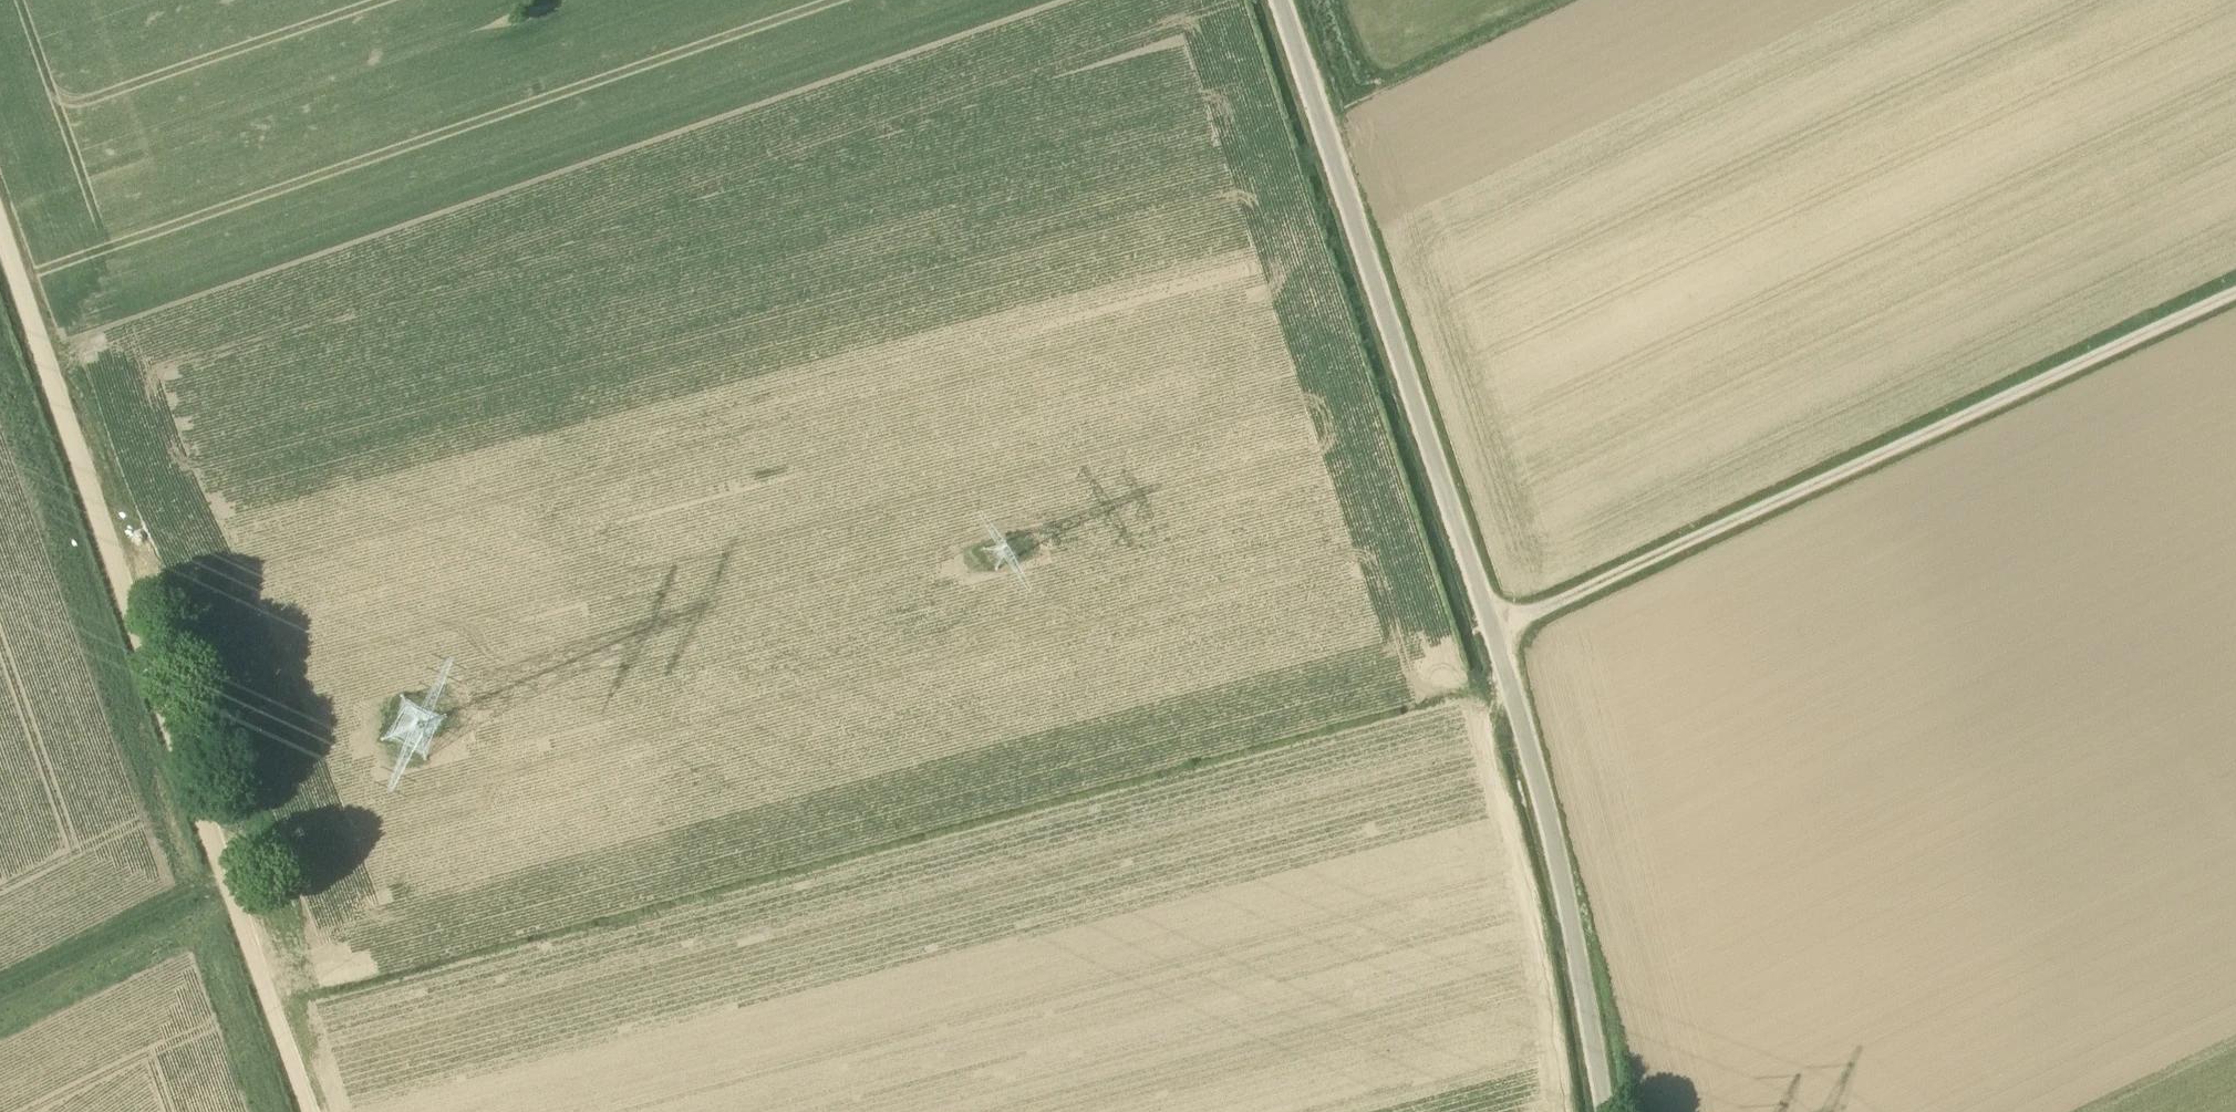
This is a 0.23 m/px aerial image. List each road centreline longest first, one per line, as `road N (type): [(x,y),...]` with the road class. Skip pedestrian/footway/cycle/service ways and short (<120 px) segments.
road 1 (unclassified): [(1603,1111),(1527,742),(1281,0)]
road 2 (track): [(0,218),(315,1111)]
road 3 (track): [(2235,290),(1493,633)]
road 4 (track): [(0,998),(232,880)]

